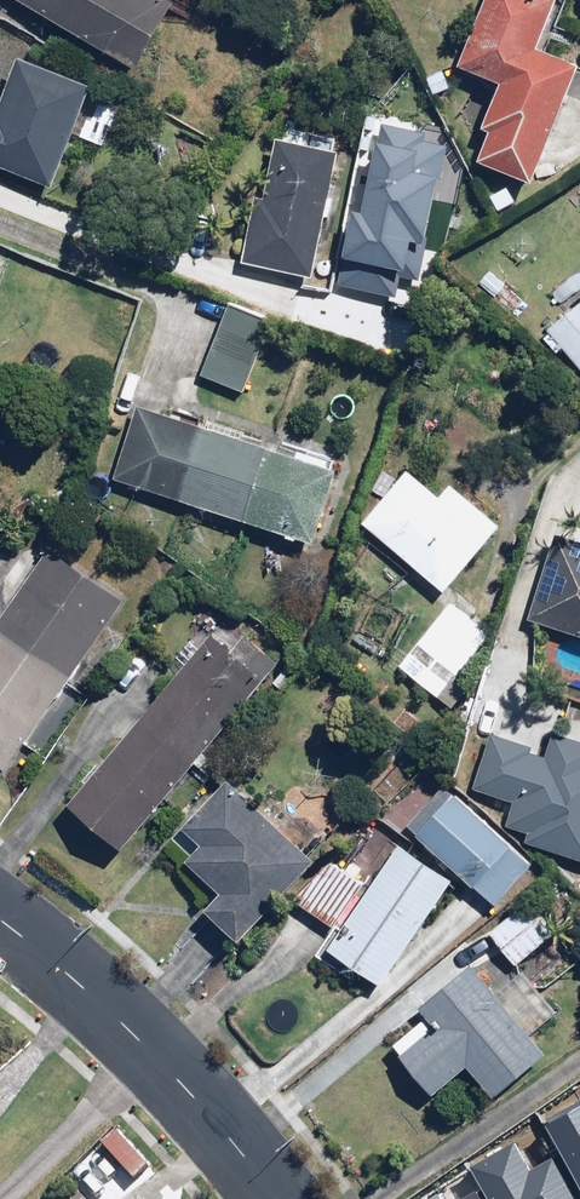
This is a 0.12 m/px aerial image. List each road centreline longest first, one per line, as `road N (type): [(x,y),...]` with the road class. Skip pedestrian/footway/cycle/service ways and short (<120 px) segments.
road 1 (residential): [(271,1198),(259,1178),(0,926)]

